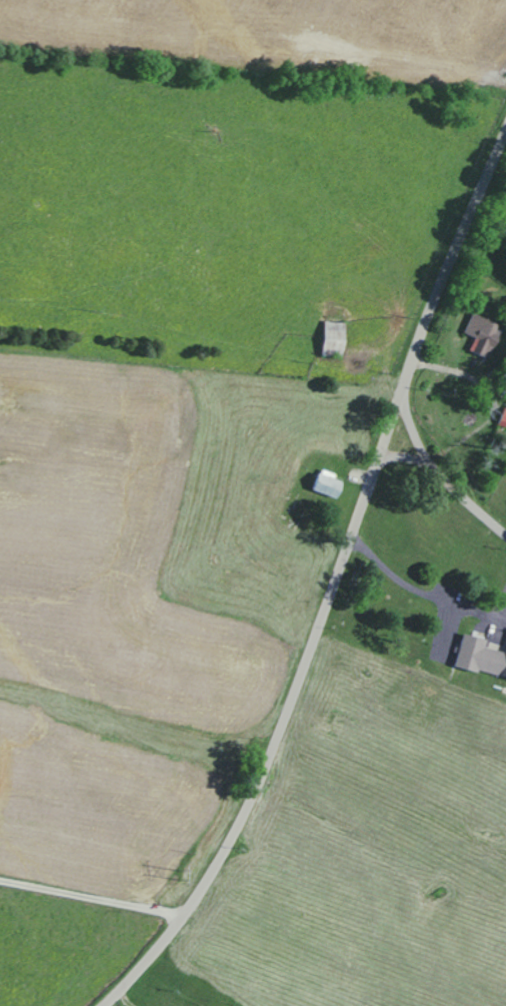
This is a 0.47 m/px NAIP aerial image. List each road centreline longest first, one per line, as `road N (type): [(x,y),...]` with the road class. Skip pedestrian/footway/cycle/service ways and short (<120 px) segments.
road 1 (residential): [(226,847),(296,692),(405,386)]
road 2 (residential): [(405,386),(505,133)]
road 3 (residential): [(104,1005),(181,917),(226,847)]
road 4 (residential): [(505,534),(428,457),(411,426),(405,386)]

